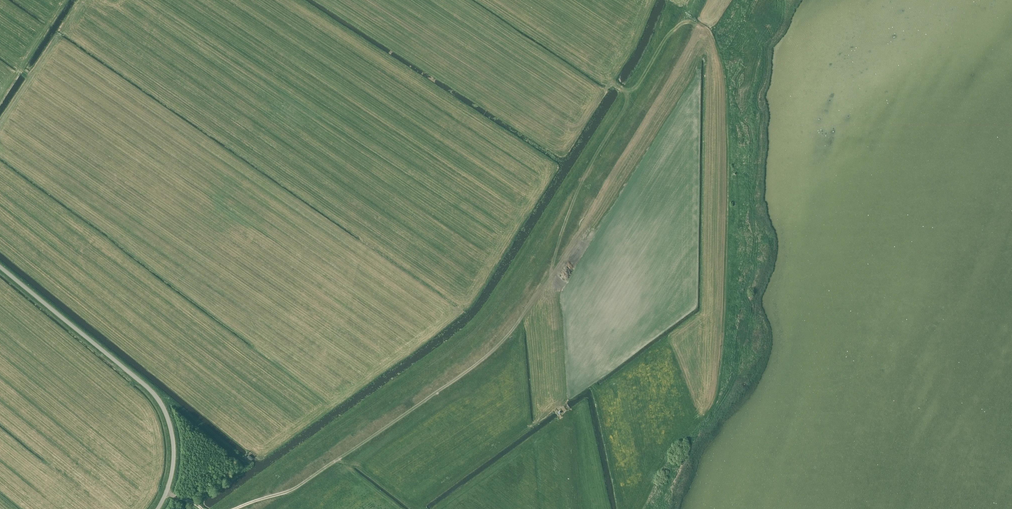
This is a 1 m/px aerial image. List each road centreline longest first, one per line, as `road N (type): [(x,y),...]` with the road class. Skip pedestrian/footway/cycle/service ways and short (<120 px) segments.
road 1 (track): [(234,508),(291,490),(415,408),(497,347),(536,295),(553,404)]
road 2 (unclassified): [(158,508),(173,458),(158,399),(0,267)]
road 3 (track): [(0,123),(83,0)]

